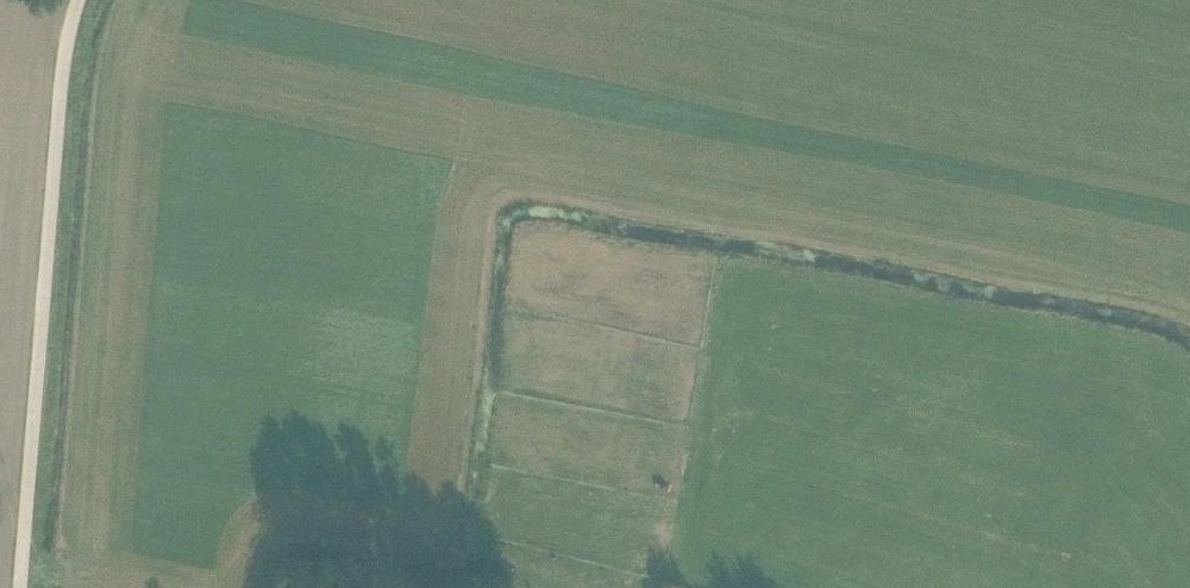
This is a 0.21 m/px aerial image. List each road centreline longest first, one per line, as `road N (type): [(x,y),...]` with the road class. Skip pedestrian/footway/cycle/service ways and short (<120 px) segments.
road 1 (unclassified): [(20,587),(62,66),(76,0)]

